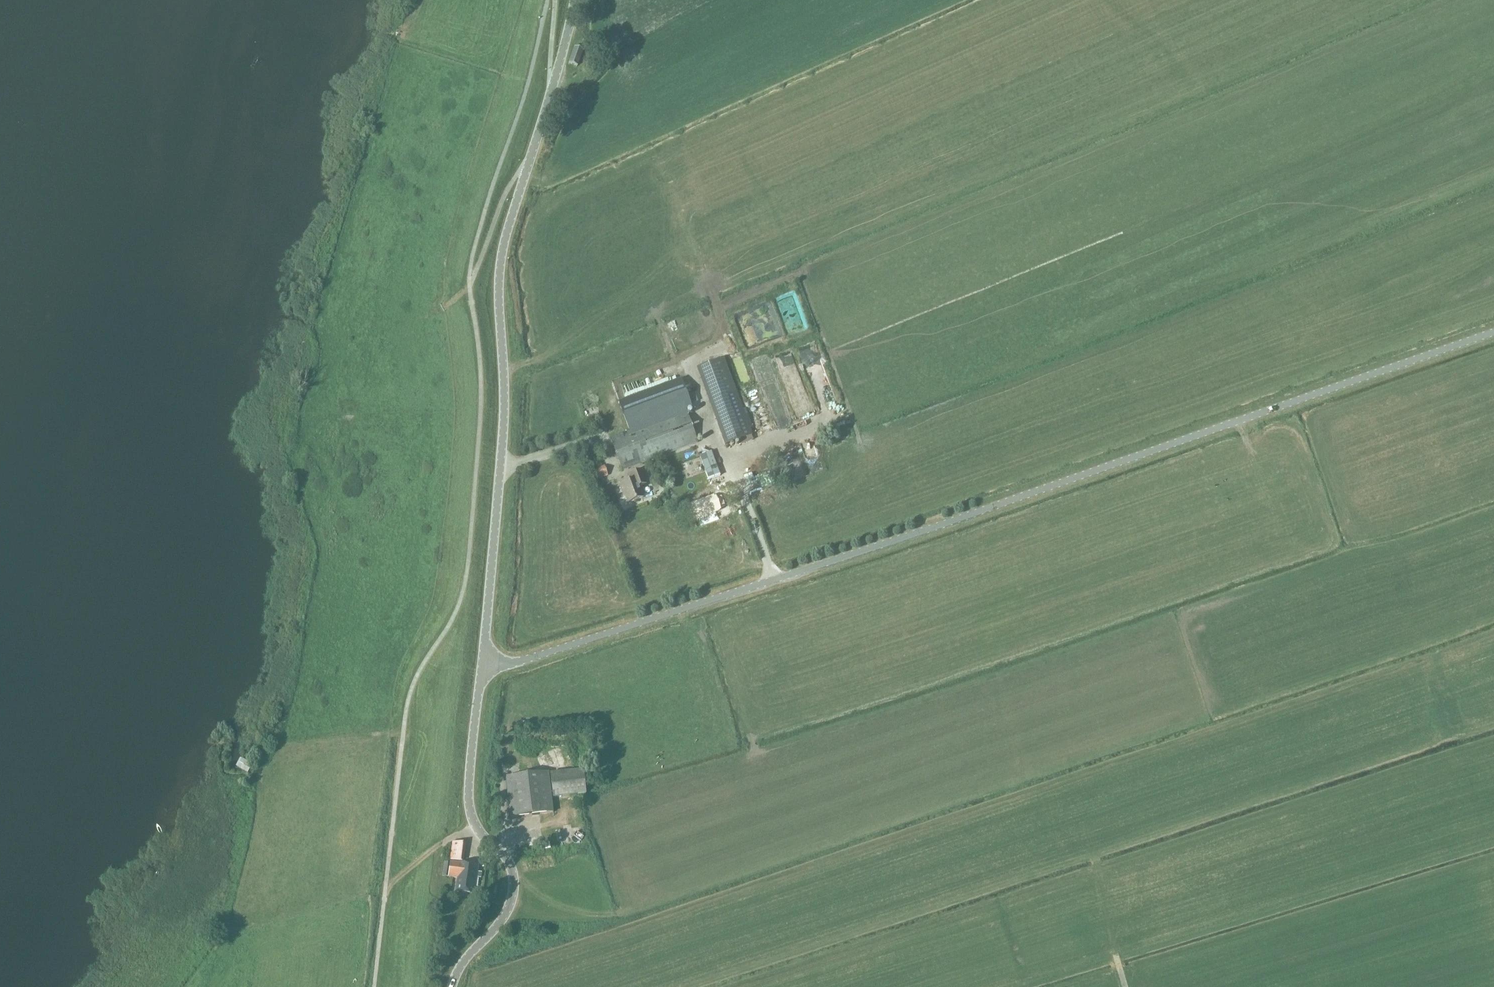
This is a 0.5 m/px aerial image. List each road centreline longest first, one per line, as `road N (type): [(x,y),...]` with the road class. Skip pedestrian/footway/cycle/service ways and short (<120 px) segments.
road 1 (unclassified): [(1493,335),(982,518),(510,663),(483,662)]
road 2 (unclassified): [(483,662),(502,436),(501,253),(532,158)]
road 3 (unclassified): [(454,986),(513,893),(503,855),(468,804),(483,662)]
road 4 (unclassified): [(469,285),(505,193),(532,158)]

